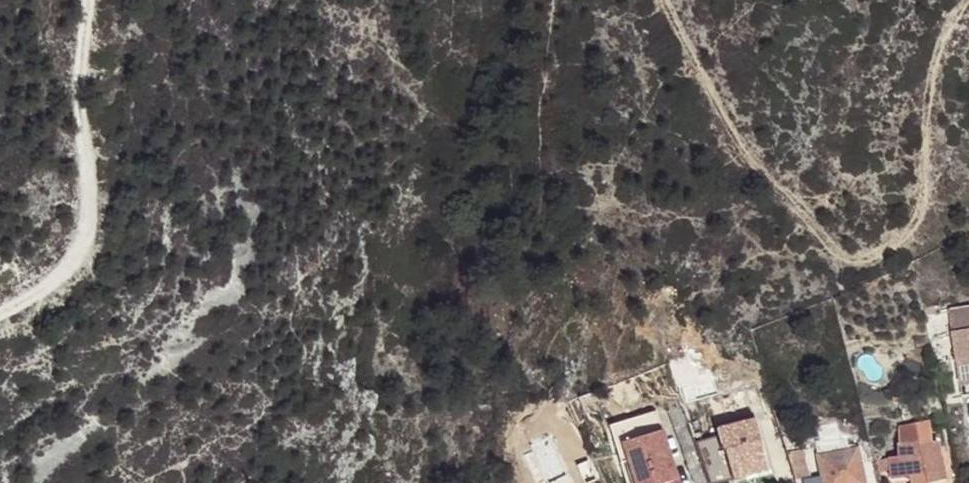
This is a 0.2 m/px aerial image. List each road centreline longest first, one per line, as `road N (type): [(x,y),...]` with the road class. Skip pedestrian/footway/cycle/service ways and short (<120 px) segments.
road 1 (track): [(662,0),(740,149),(839,255),(864,257),(899,244),(917,216),(926,188),(925,91),(948,19),(968,0)]
road 2 (track): [(85,0),(75,112),(82,221),(72,251),(40,288),(0,310)]

